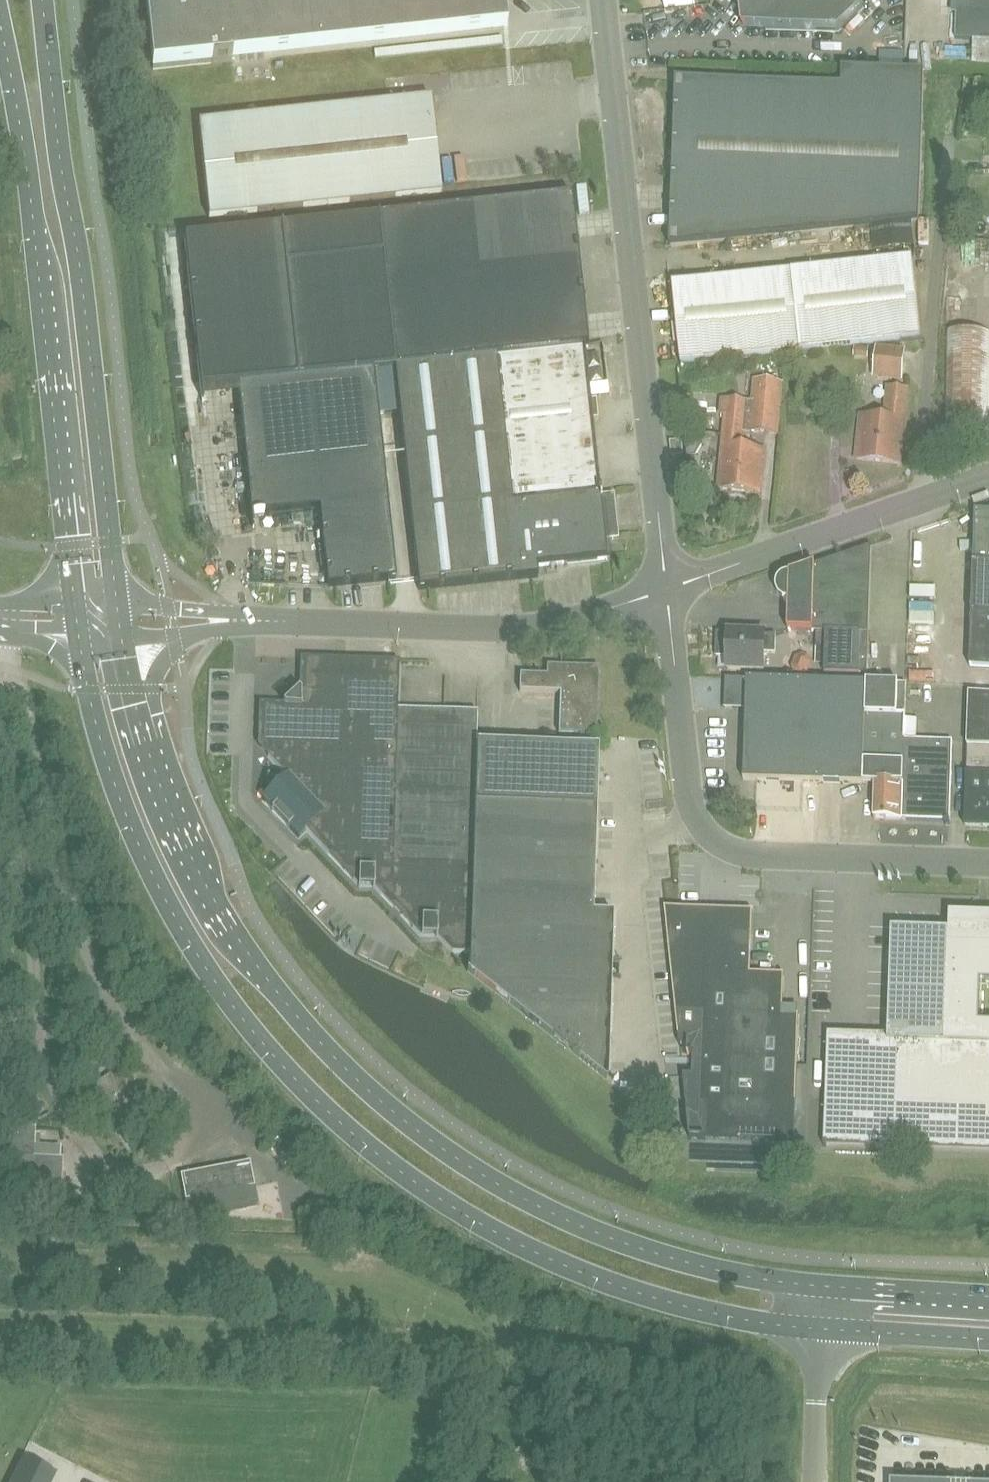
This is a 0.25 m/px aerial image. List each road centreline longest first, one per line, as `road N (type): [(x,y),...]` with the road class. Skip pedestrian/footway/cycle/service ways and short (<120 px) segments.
road 1 (primary): [(78,634),(105,756),(156,886),(215,984),(316,1100),(422,1187),(526,1247),(688,1307),(821,1329)]
road 2 (primary): [(824,1285),(704,1267),(572,1223),(448,1153),(350,1072),(290,1009),(215,902),(163,789),(119,633)]
road 3 (primary): [(116,605),(44,0)]
road 4 (unclassified): [(667,593),(603,0)]
road 5 (primary): [(0,26),(27,170),(75,603)]
road 6 (unclassified): [(988,865),(778,857),(718,844),(701,828),(690,794),(667,593)]
road 7 (unclassified): [(667,593),(590,617),(507,630),(246,621)]
road 8 (unclassified): [(667,593),(988,478)]
road 9 (primary): [(821,1329),(988,1340)]
road 10 (primary): [(988,1296),(824,1285)]
road 11 (unclassified): [(815,1481),(821,1329)]
road 12 (unclassified): [(246,621),(223,611),(116,605)]
road 13 (unclassified): [(119,633),(222,631),(246,621)]

